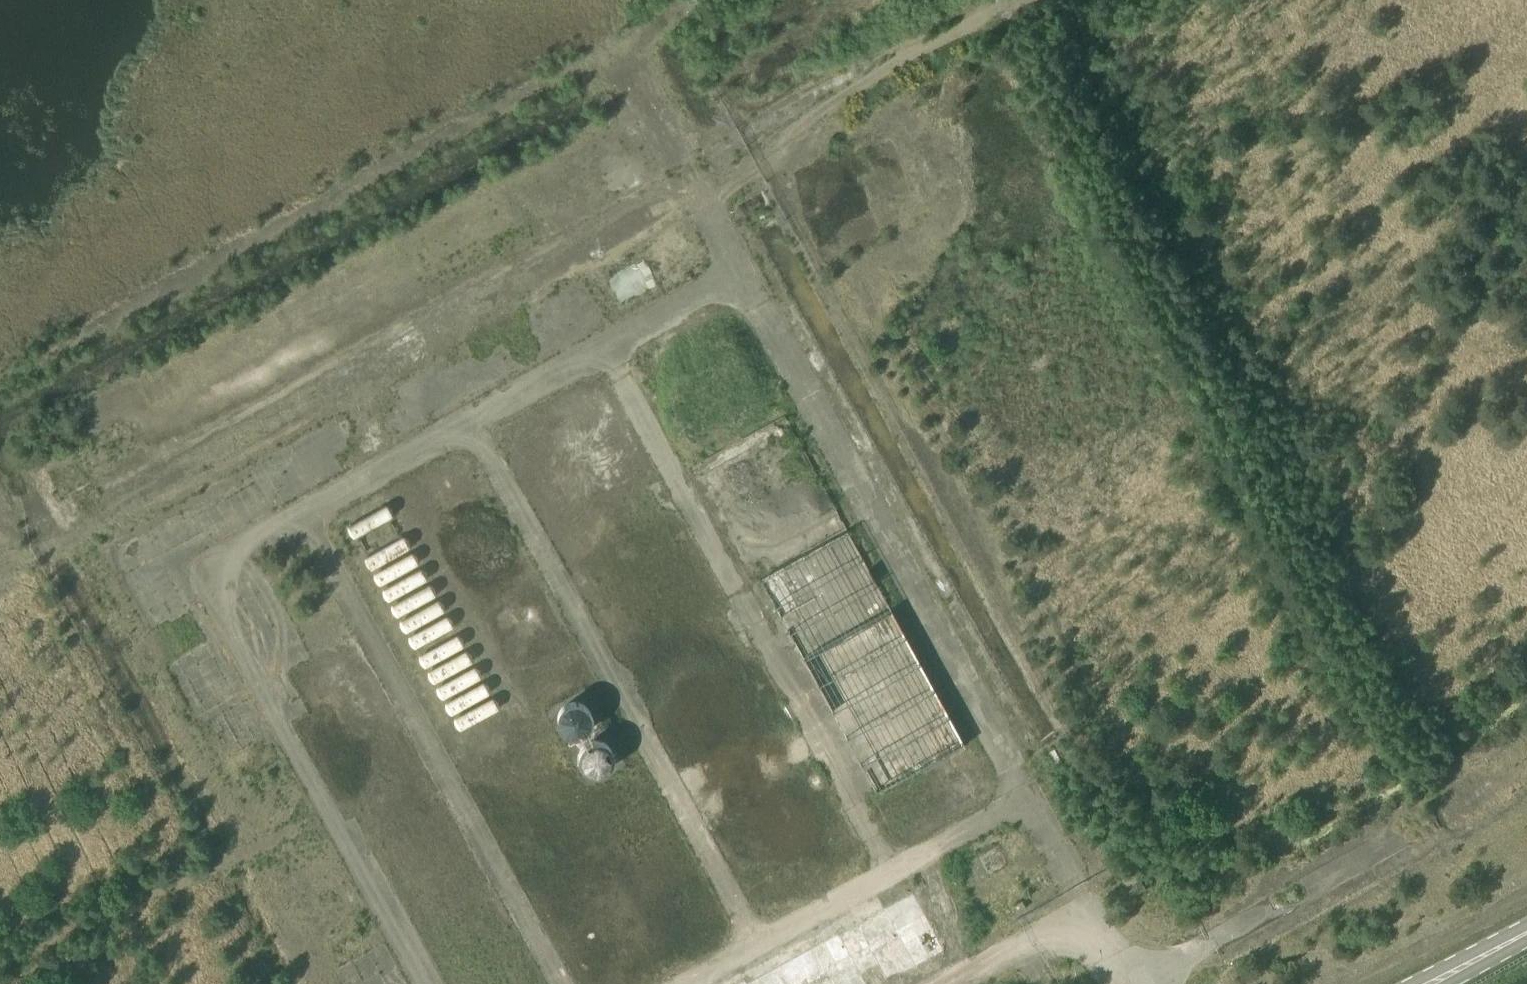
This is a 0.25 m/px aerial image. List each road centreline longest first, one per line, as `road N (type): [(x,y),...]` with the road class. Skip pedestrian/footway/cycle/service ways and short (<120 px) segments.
road 1 (track): [(1030,0),(844,97),(716,206)]
road 2 (secondary): [(1420,983),(1526,927)]

